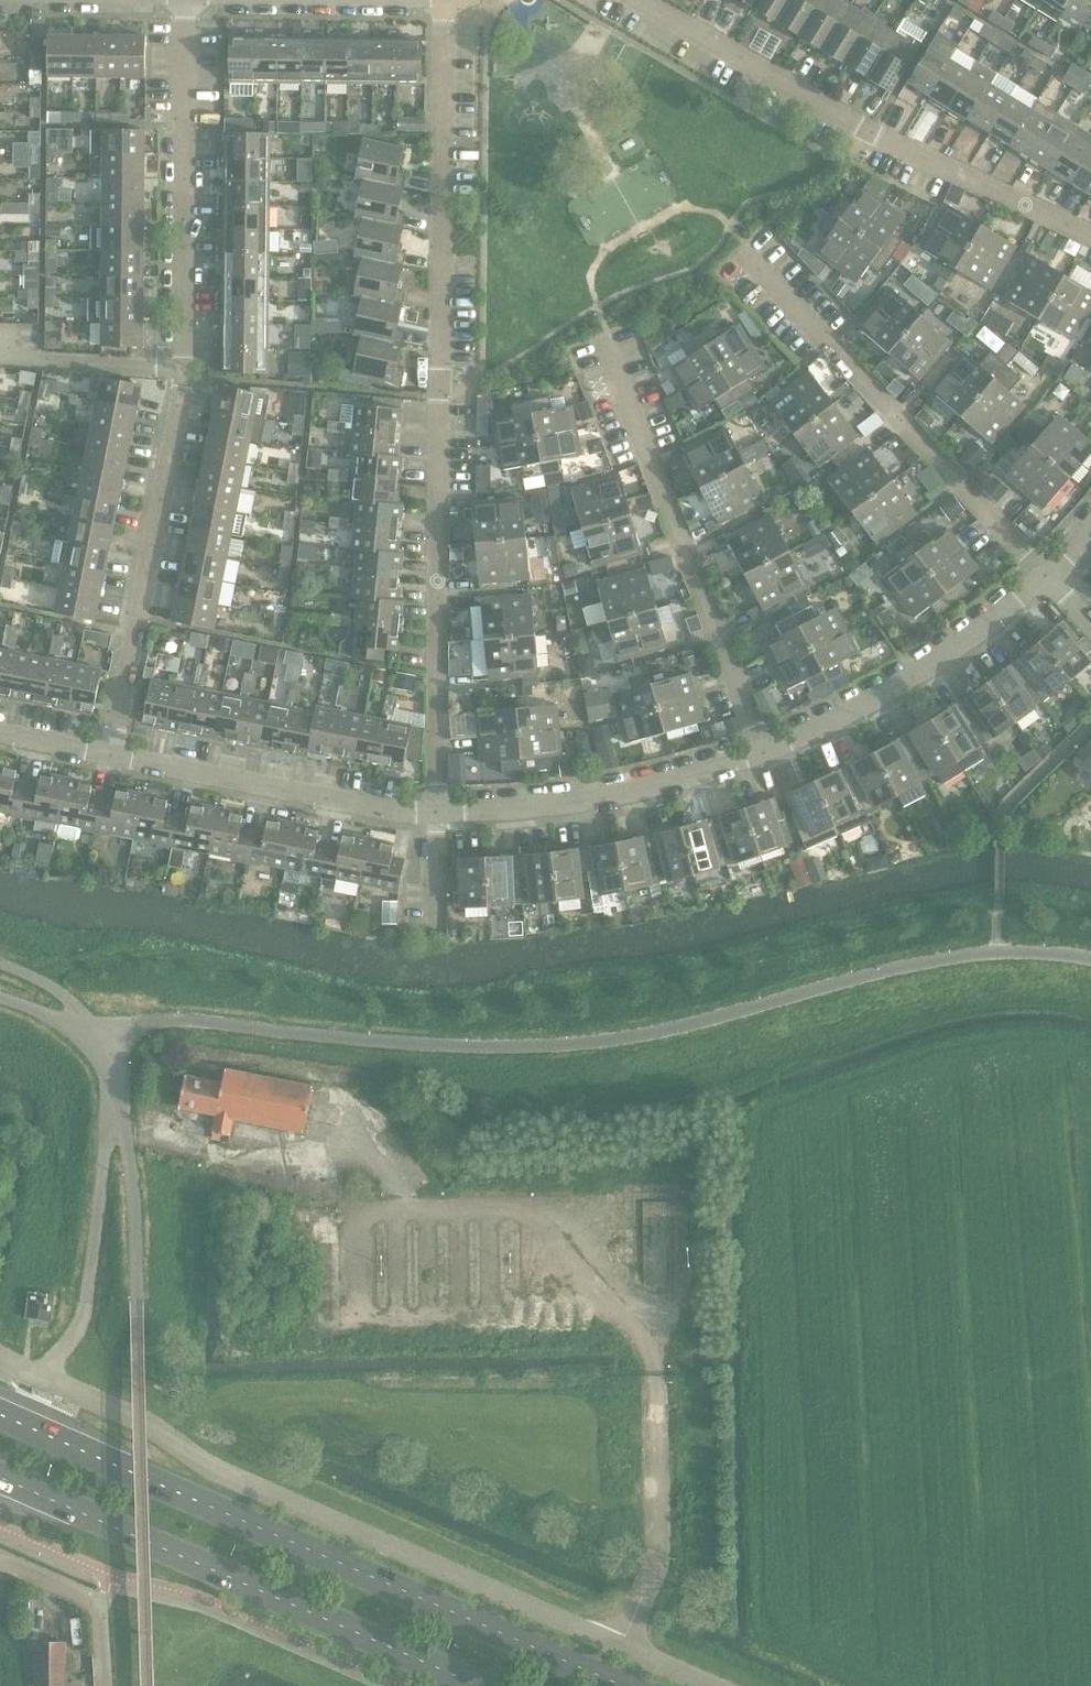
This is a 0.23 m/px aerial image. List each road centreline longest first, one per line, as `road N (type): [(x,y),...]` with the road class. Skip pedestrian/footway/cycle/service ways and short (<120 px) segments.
road 1 (unclassified): [(112,1042),(142,1024),(220,1024),(463,1047),(583,1045),(926,962),(1002,949),(1090,959)]
road 2 (residential): [(438,813),(444,0)]
road 3 (tertiary): [(626,1685),(0,1413)]
road 4 (tertiary): [(0,1477),(483,1685)]
road 5 (residential): [(1090,237),(873,132),(642,0)]
road 6 (residential): [(1054,580),(752,248)]
road 7 (residential): [(772,750),(612,336)]
road 8 (residential): [(101,757),(188,369)]
road 9 (residential): [(188,369),(193,0)]
road 10 (residential): [(101,757),(438,813)]
road 11 (residential): [(438,813),(604,797),(772,750)]
road 12 (residential): [(772,750),(924,674),(1054,580)]
road 13 (residential): [(0,353),(188,369)]

